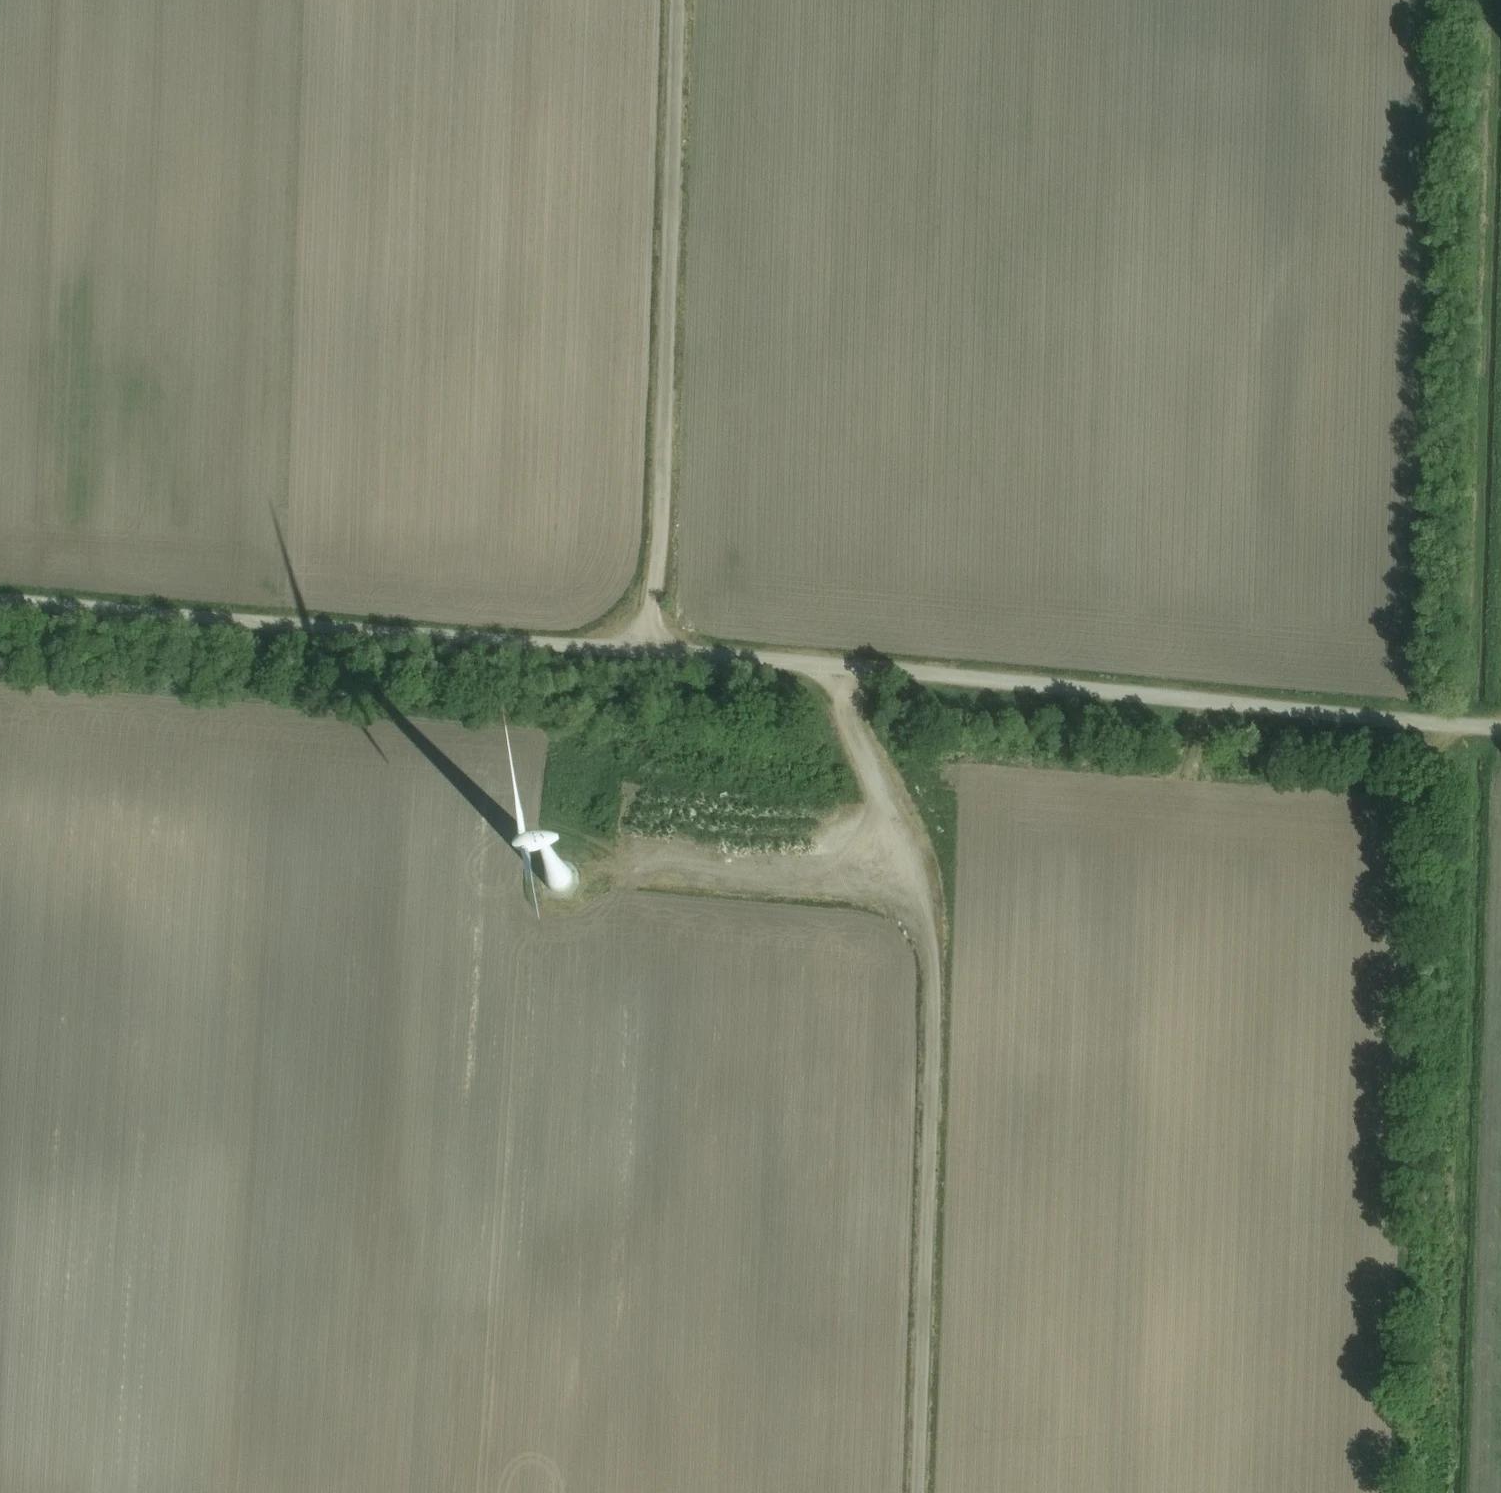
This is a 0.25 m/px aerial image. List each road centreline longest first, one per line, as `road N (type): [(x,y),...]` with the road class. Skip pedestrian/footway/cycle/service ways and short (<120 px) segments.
road 1 (track): [(0,595),(1500,727)]
road 2 (track): [(840,670),(925,932),(933,1064),(919,1492)]
road 3 (track): [(676,0),(657,650)]
road 4 (track): [(897,834),(786,861),(672,866)]

